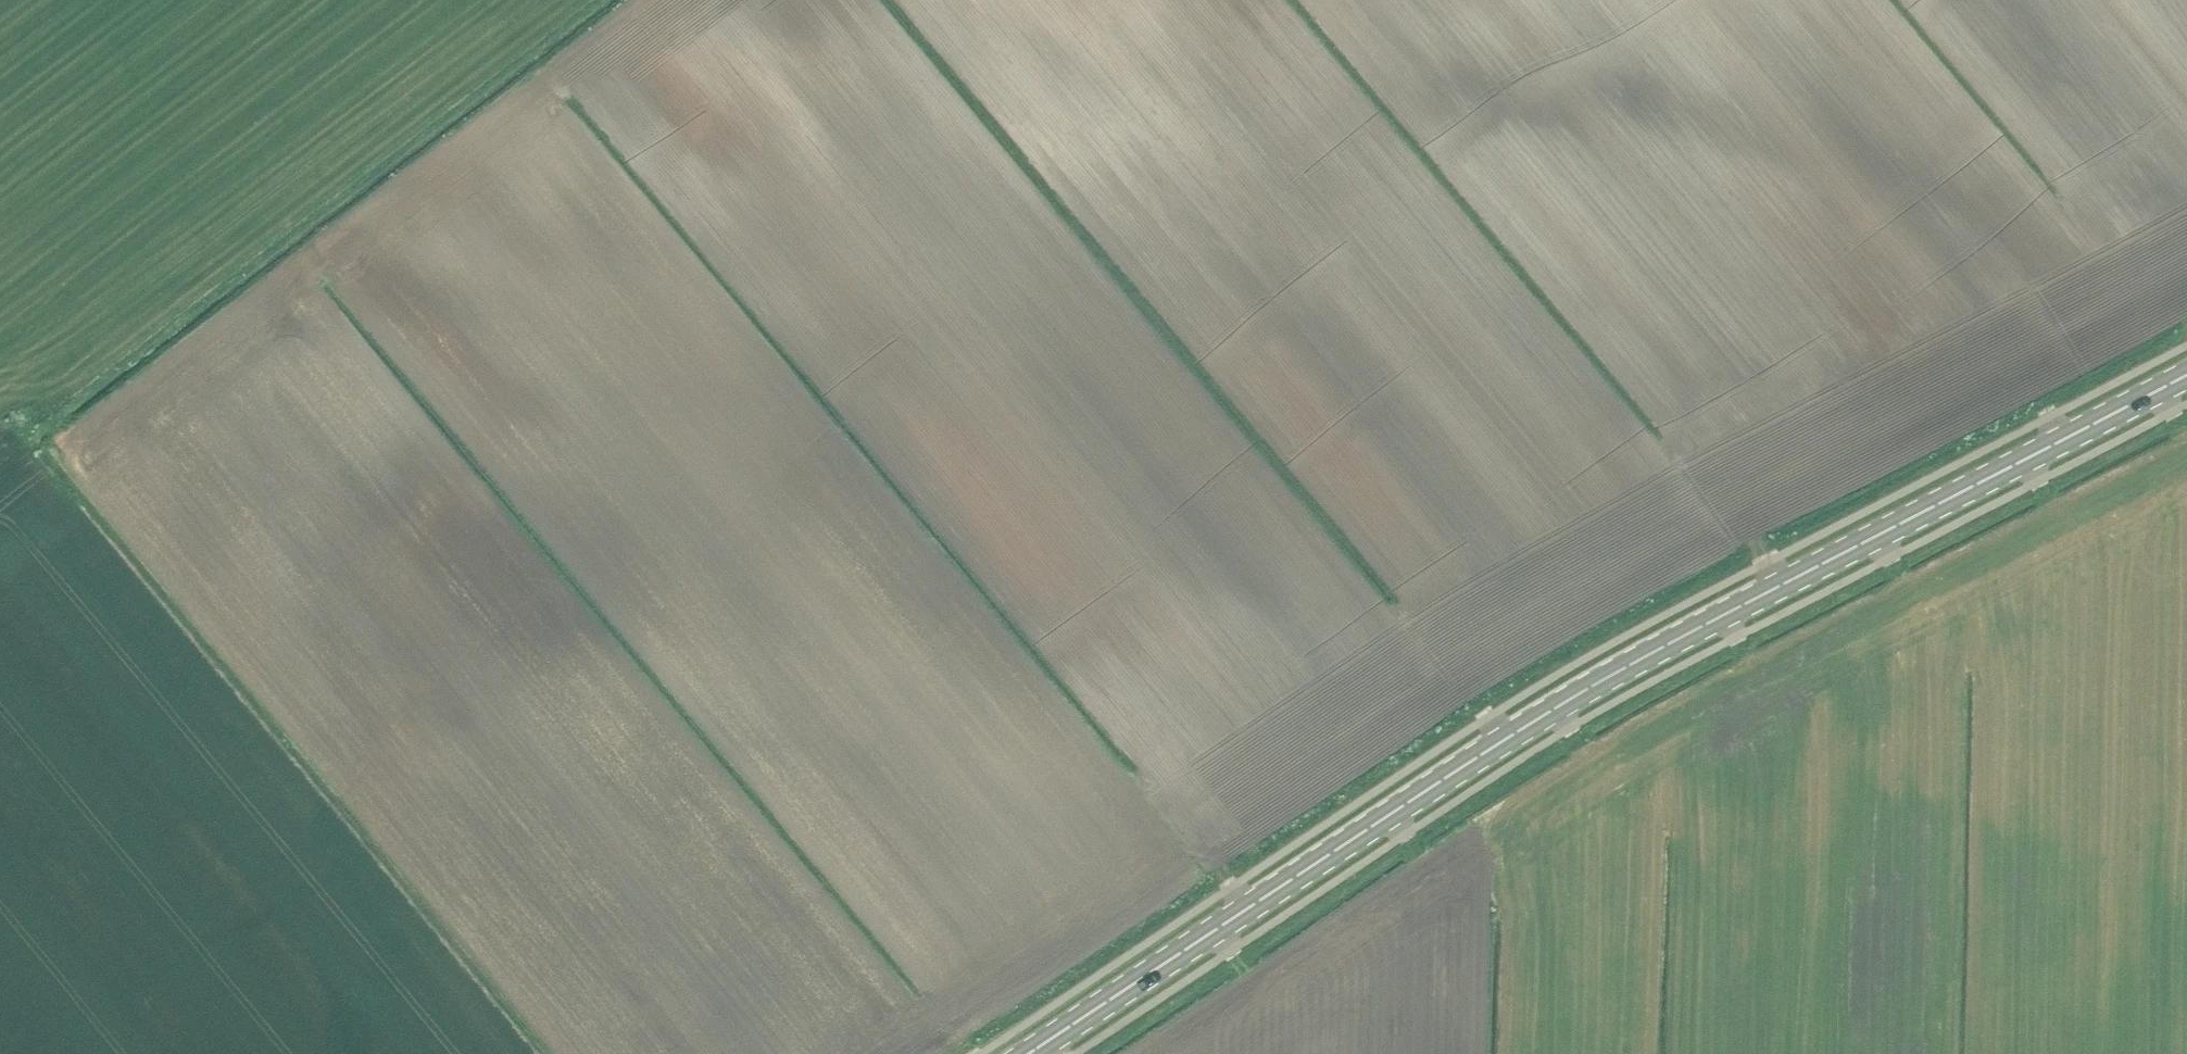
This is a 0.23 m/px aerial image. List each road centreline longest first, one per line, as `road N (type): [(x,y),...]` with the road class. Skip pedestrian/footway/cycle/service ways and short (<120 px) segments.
road 1 (primary): [(1028,1053),(1561,705),(2186,374)]

